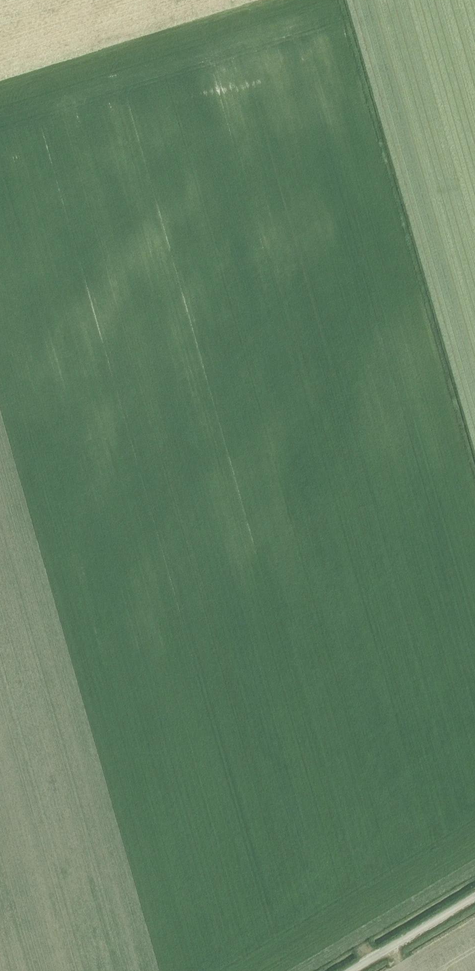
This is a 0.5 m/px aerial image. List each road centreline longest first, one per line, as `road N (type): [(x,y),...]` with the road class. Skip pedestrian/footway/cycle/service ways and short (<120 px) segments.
road 1 (unclassified): [(350,970),(474,897)]

